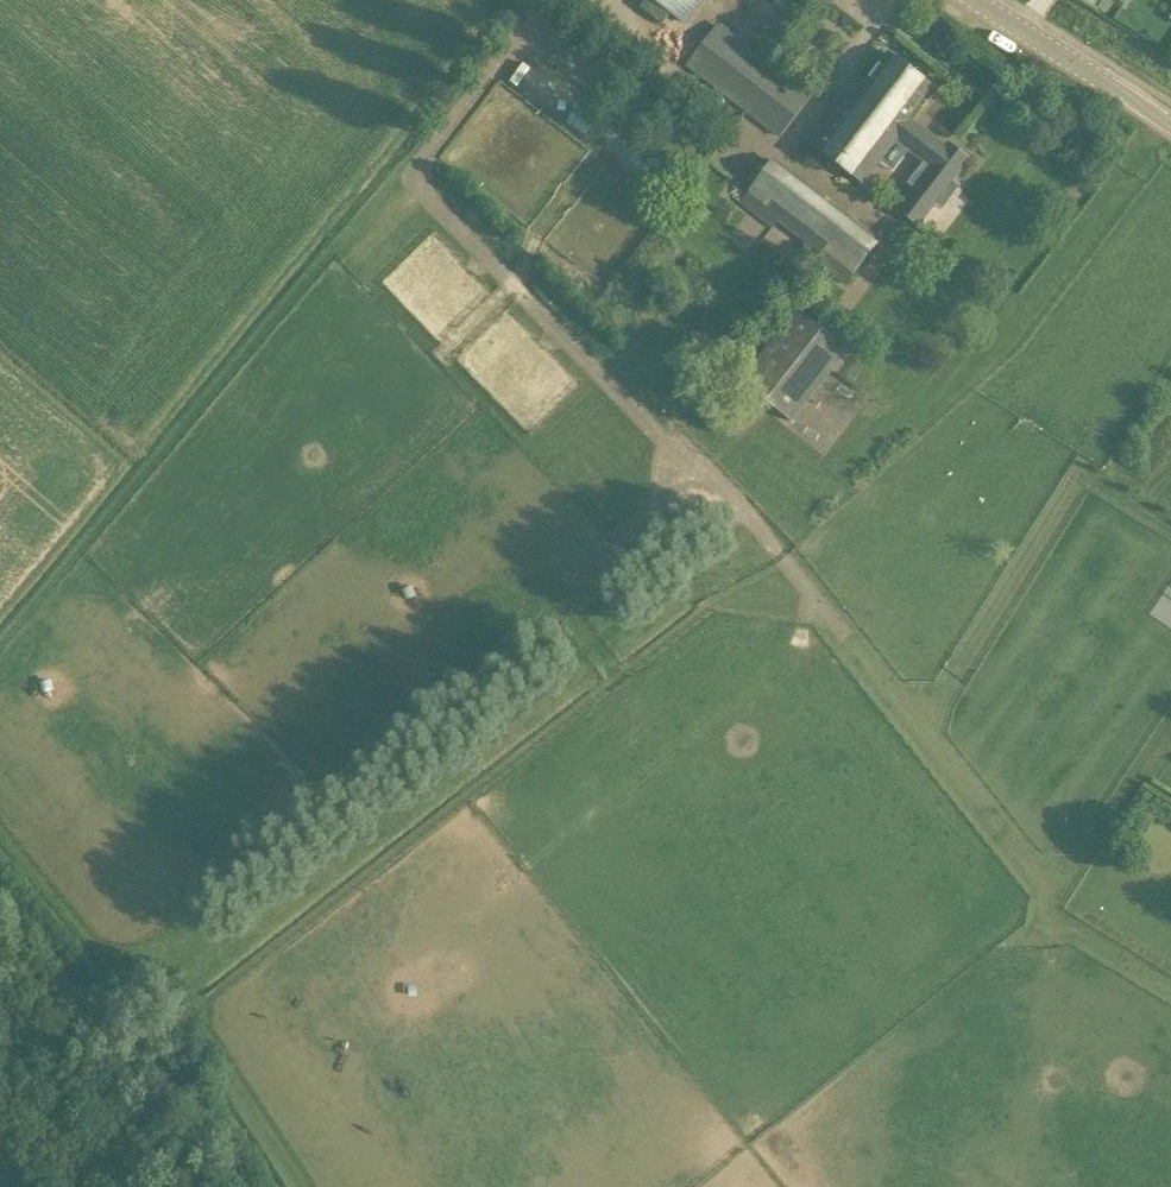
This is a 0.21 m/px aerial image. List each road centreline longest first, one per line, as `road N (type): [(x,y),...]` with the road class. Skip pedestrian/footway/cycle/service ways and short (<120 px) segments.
road 1 (tertiary): [(1170,127),(975,0)]

